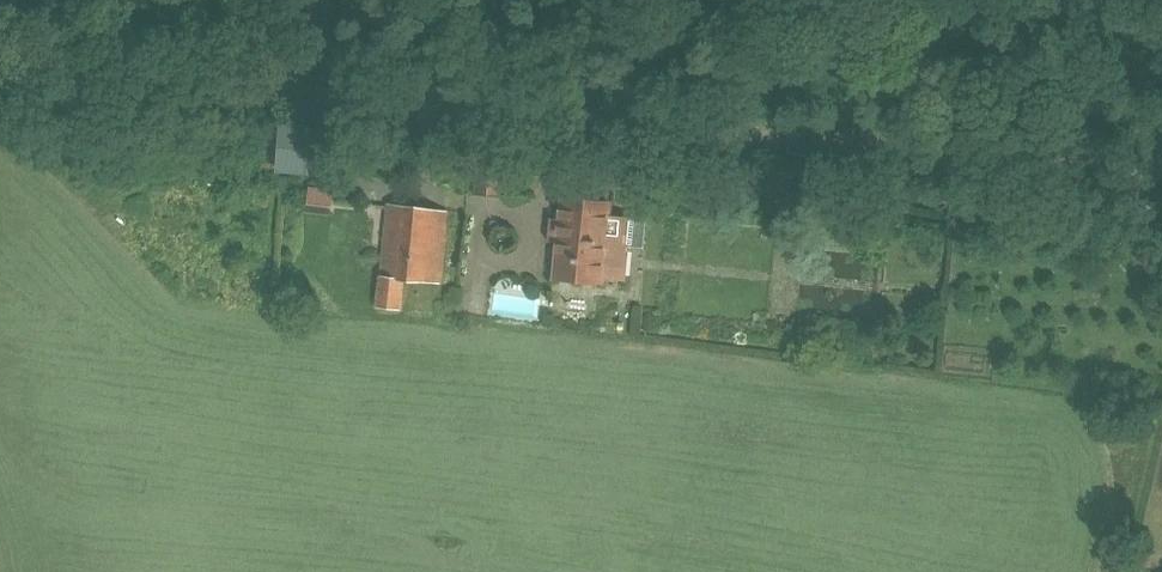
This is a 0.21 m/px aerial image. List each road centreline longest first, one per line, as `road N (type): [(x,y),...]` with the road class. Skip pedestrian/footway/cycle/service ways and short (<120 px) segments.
road 1 (unclassified): [(0,66),(1161,168)]

